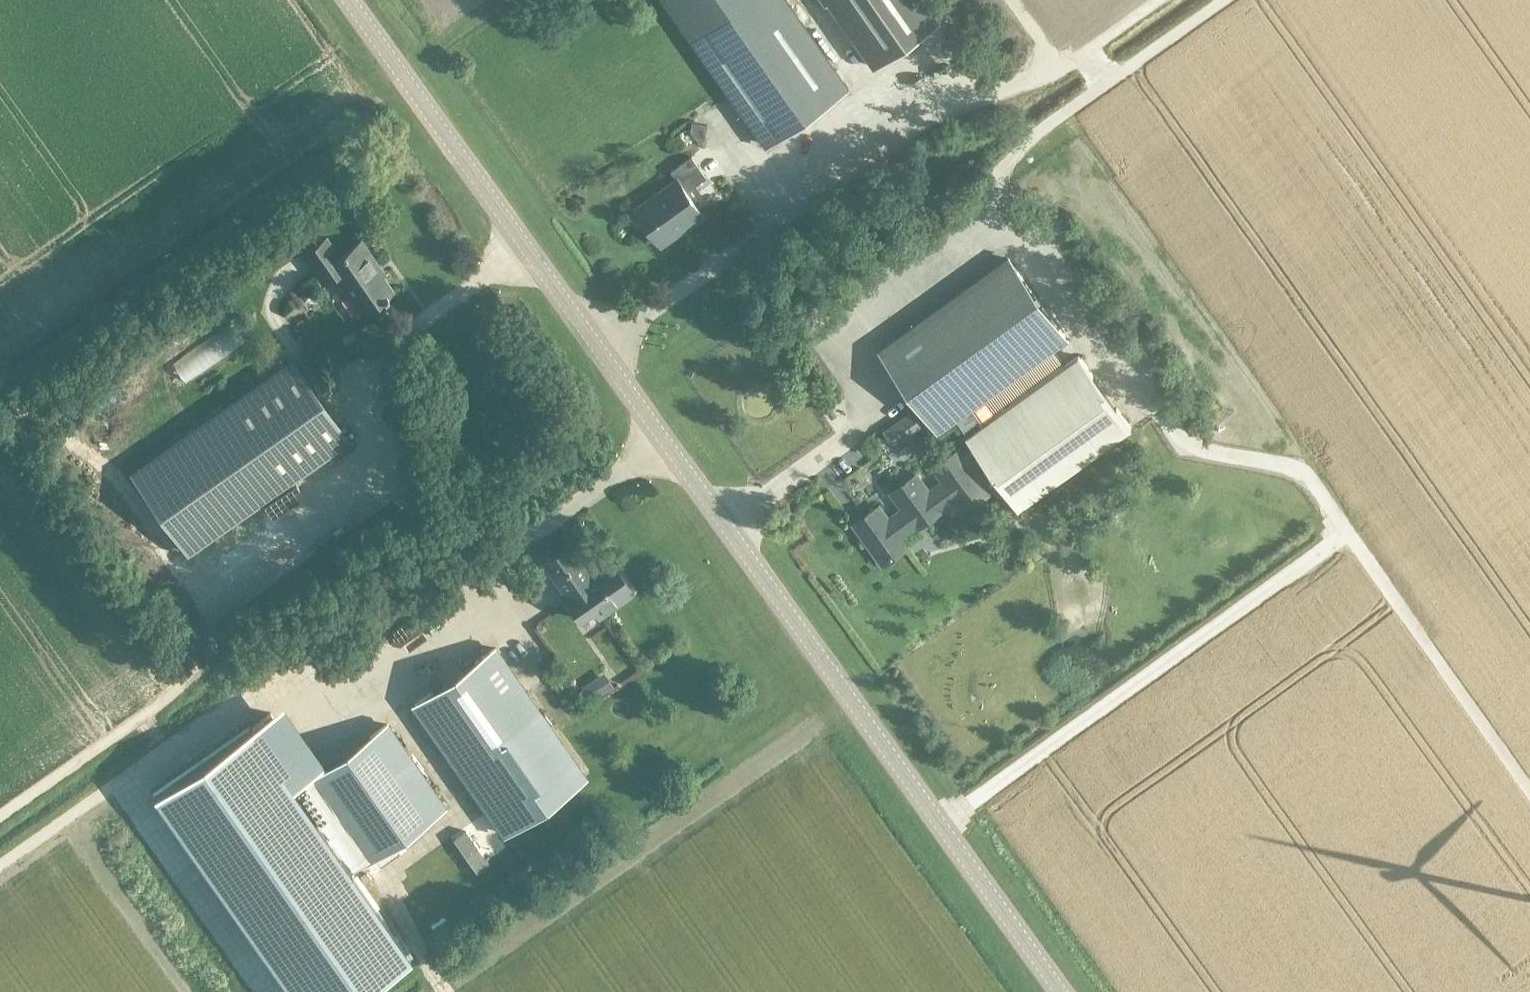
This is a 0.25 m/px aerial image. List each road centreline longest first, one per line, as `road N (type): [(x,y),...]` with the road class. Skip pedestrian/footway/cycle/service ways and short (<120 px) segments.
road 1 (tertiary): [(1065,991),(340,0)]
road 2 (track): [(0,817),(143,717),(165,746),(0,862)]

